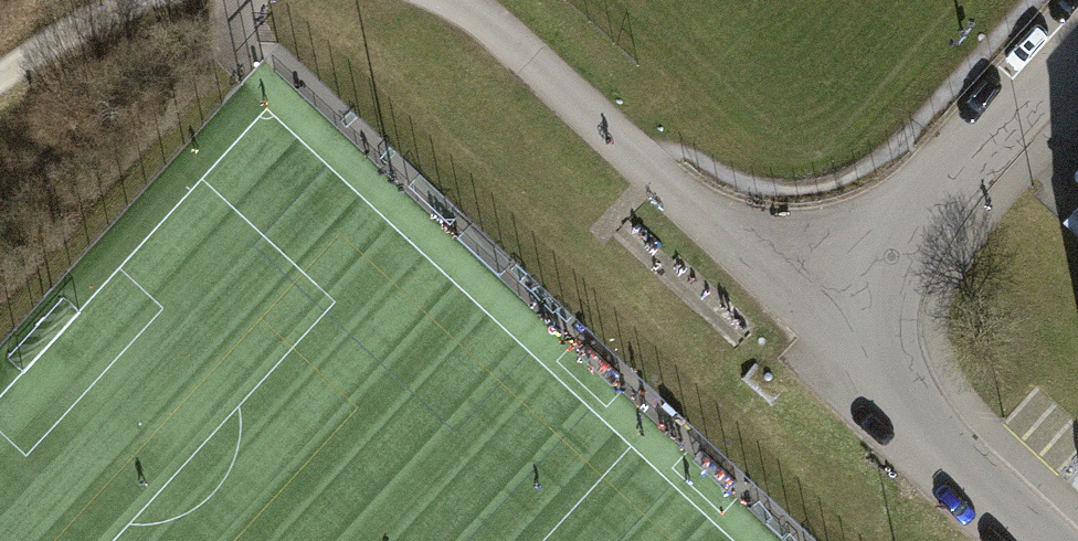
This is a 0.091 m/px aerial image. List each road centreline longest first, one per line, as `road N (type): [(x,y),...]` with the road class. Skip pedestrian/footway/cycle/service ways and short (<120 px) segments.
road 1 (unclassified): [(871,302),(772,270),(739,248),(483,19),(451,0)]
road 2 (unclassified): [(871,302),(897,238),(1077,35)]
road 3 (unclassified): [(1032,540),(894,403),(877,366),(871,302)]
road 4 (track): [(0,87),(141,0)]

